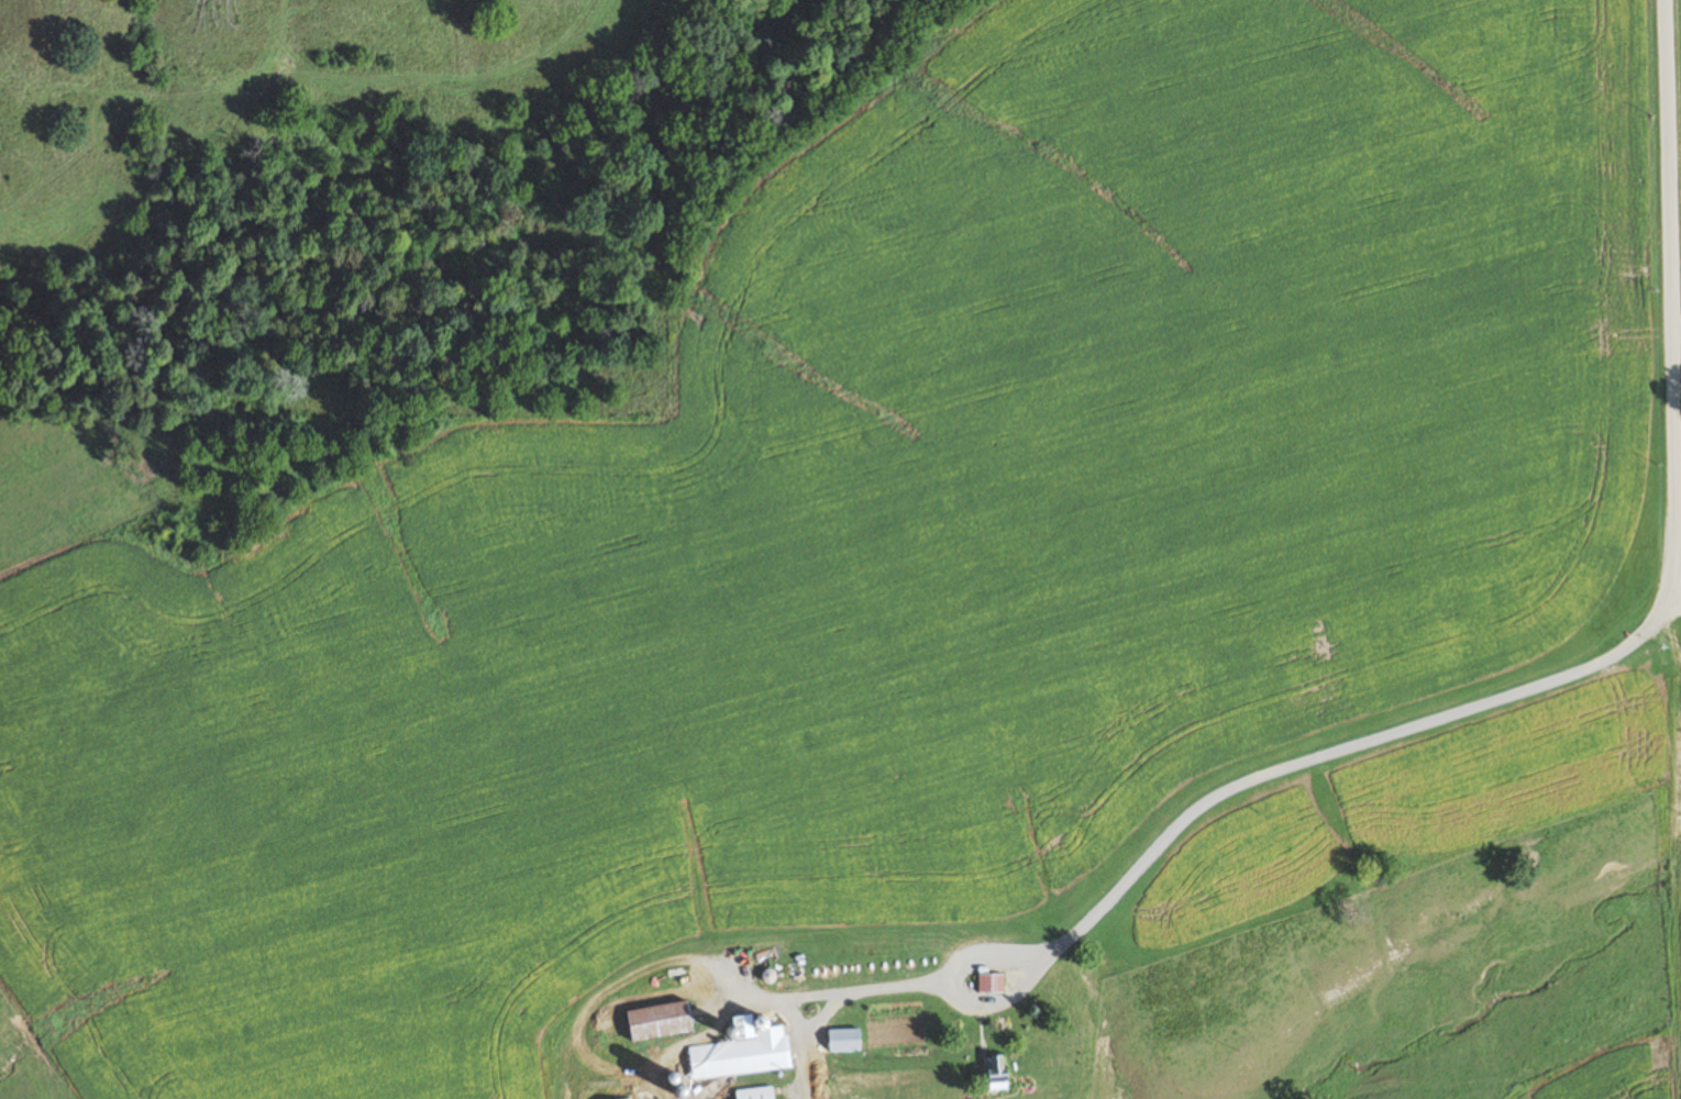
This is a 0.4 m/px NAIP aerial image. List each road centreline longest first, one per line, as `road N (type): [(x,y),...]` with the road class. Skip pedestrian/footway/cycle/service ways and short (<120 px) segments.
road 1 (residential): [(1027,964),(1059,944),(1219,790),(1550,680),(1667,612),(1674,509),(1666,0)]

